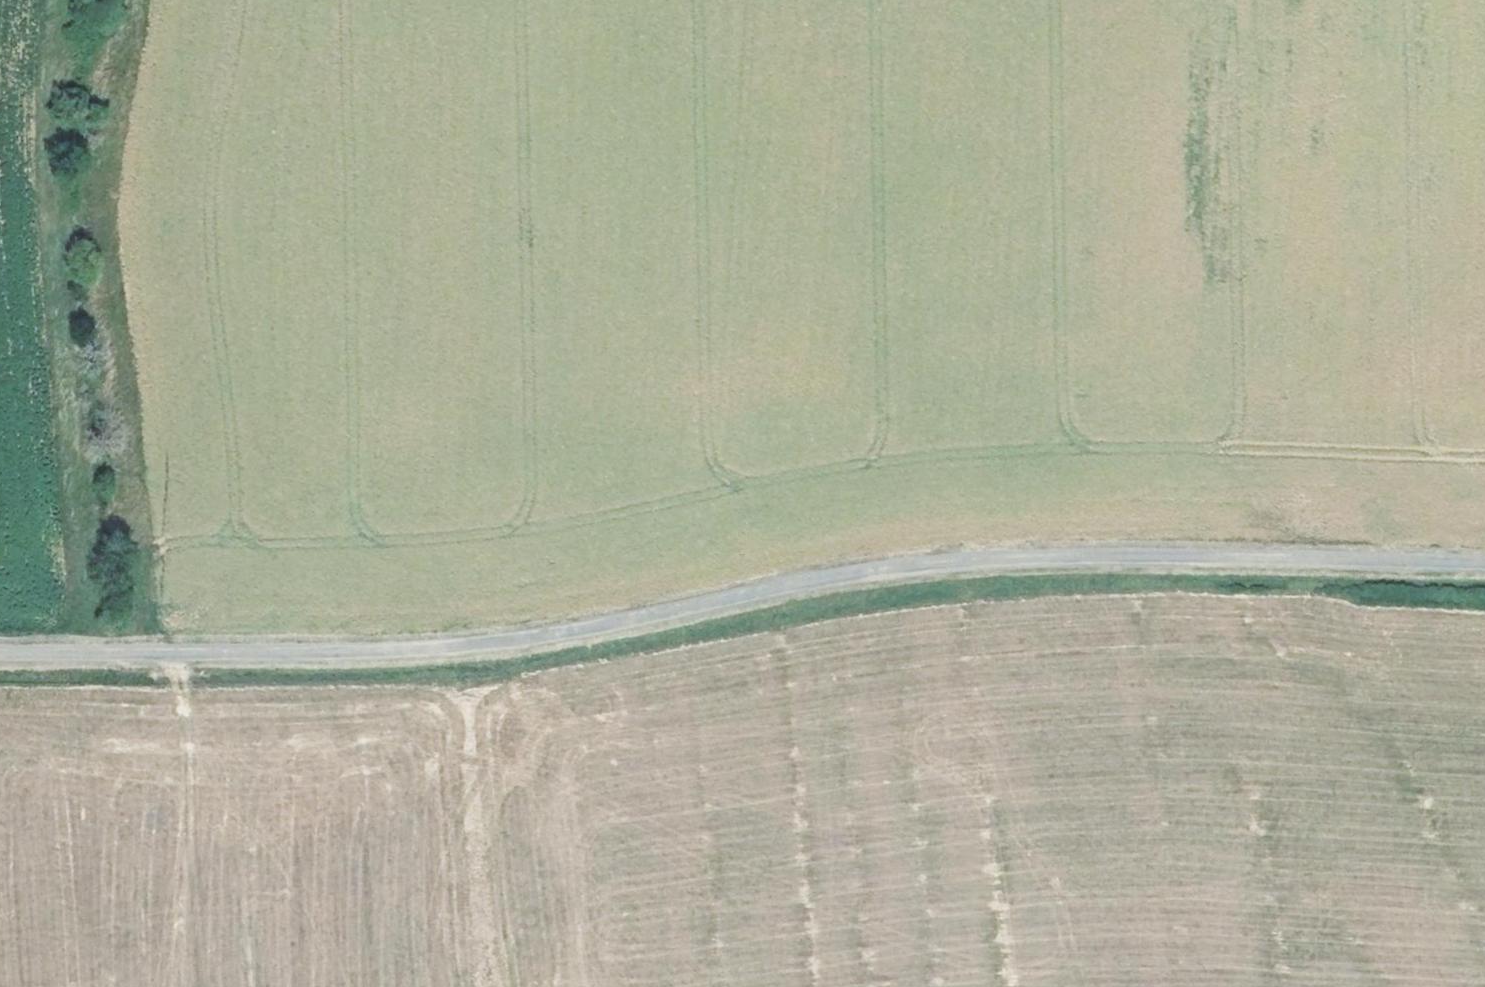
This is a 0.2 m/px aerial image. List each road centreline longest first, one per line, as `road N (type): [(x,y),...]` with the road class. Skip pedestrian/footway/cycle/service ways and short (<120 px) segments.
road 1 (track): [(1484,570),(1232,564),(905,572),(567,639),(441,656),(0,660)]

